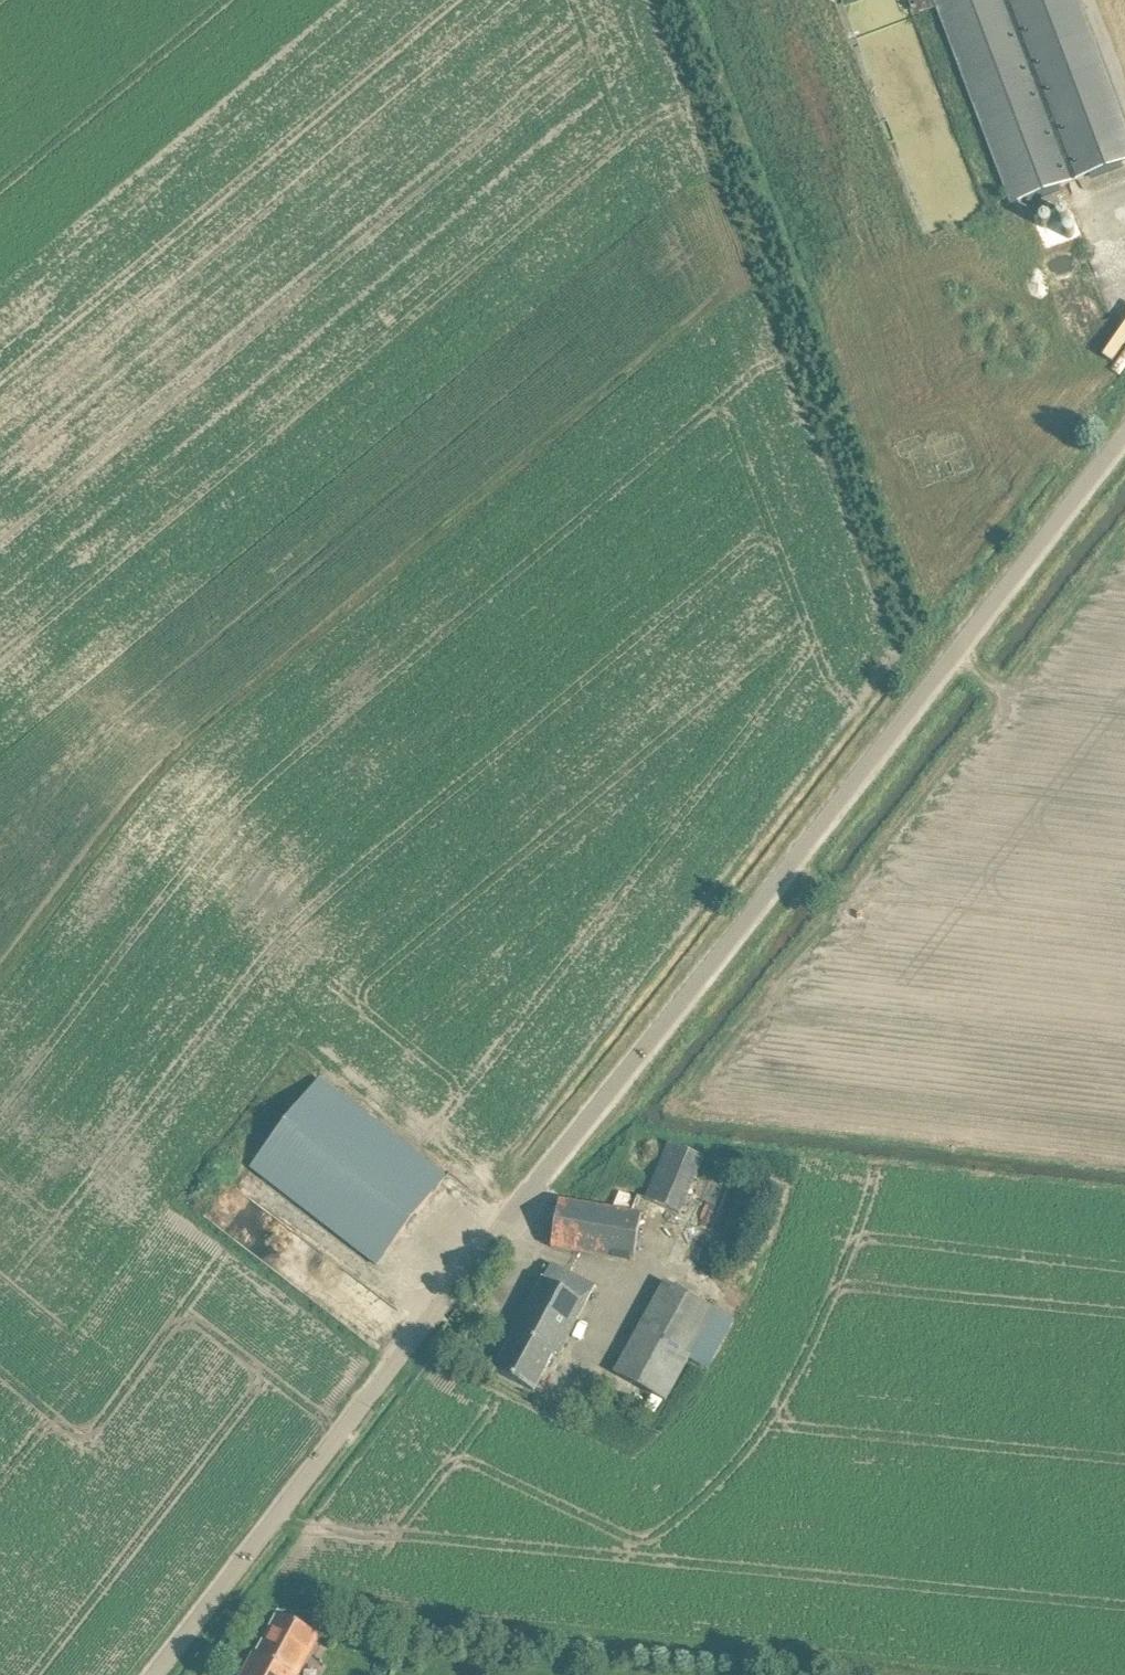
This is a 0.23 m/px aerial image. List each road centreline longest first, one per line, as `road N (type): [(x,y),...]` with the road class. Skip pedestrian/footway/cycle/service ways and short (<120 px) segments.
road 1 (unclassified): [(155,1674),(1124,438)]

